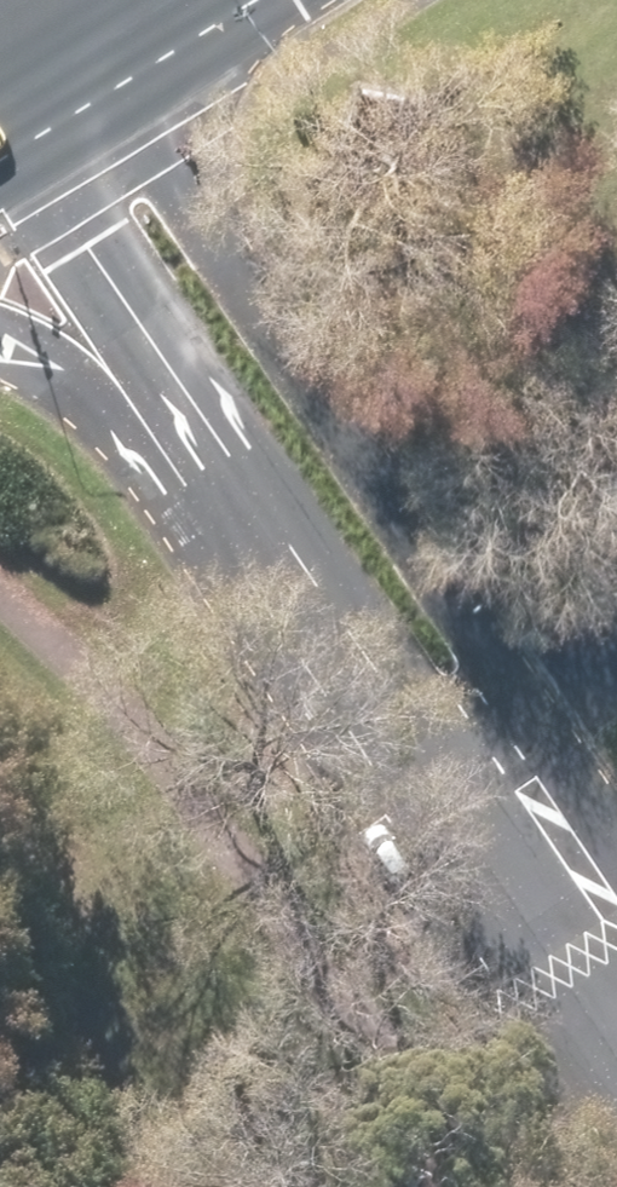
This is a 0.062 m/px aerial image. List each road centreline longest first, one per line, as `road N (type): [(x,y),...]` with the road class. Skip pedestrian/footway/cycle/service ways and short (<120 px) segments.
road 1 (residential): [(75,0),(482,652),(494,743)]
road 2 (residential): [(242,470),(0,87)]
road 3 (residential): [(494,743),(374,671),(242,470)]
road 4 (primary): [(242,470),(104,385),(0,338)]
road 5 (residential): [(616,932),(494,743)]

